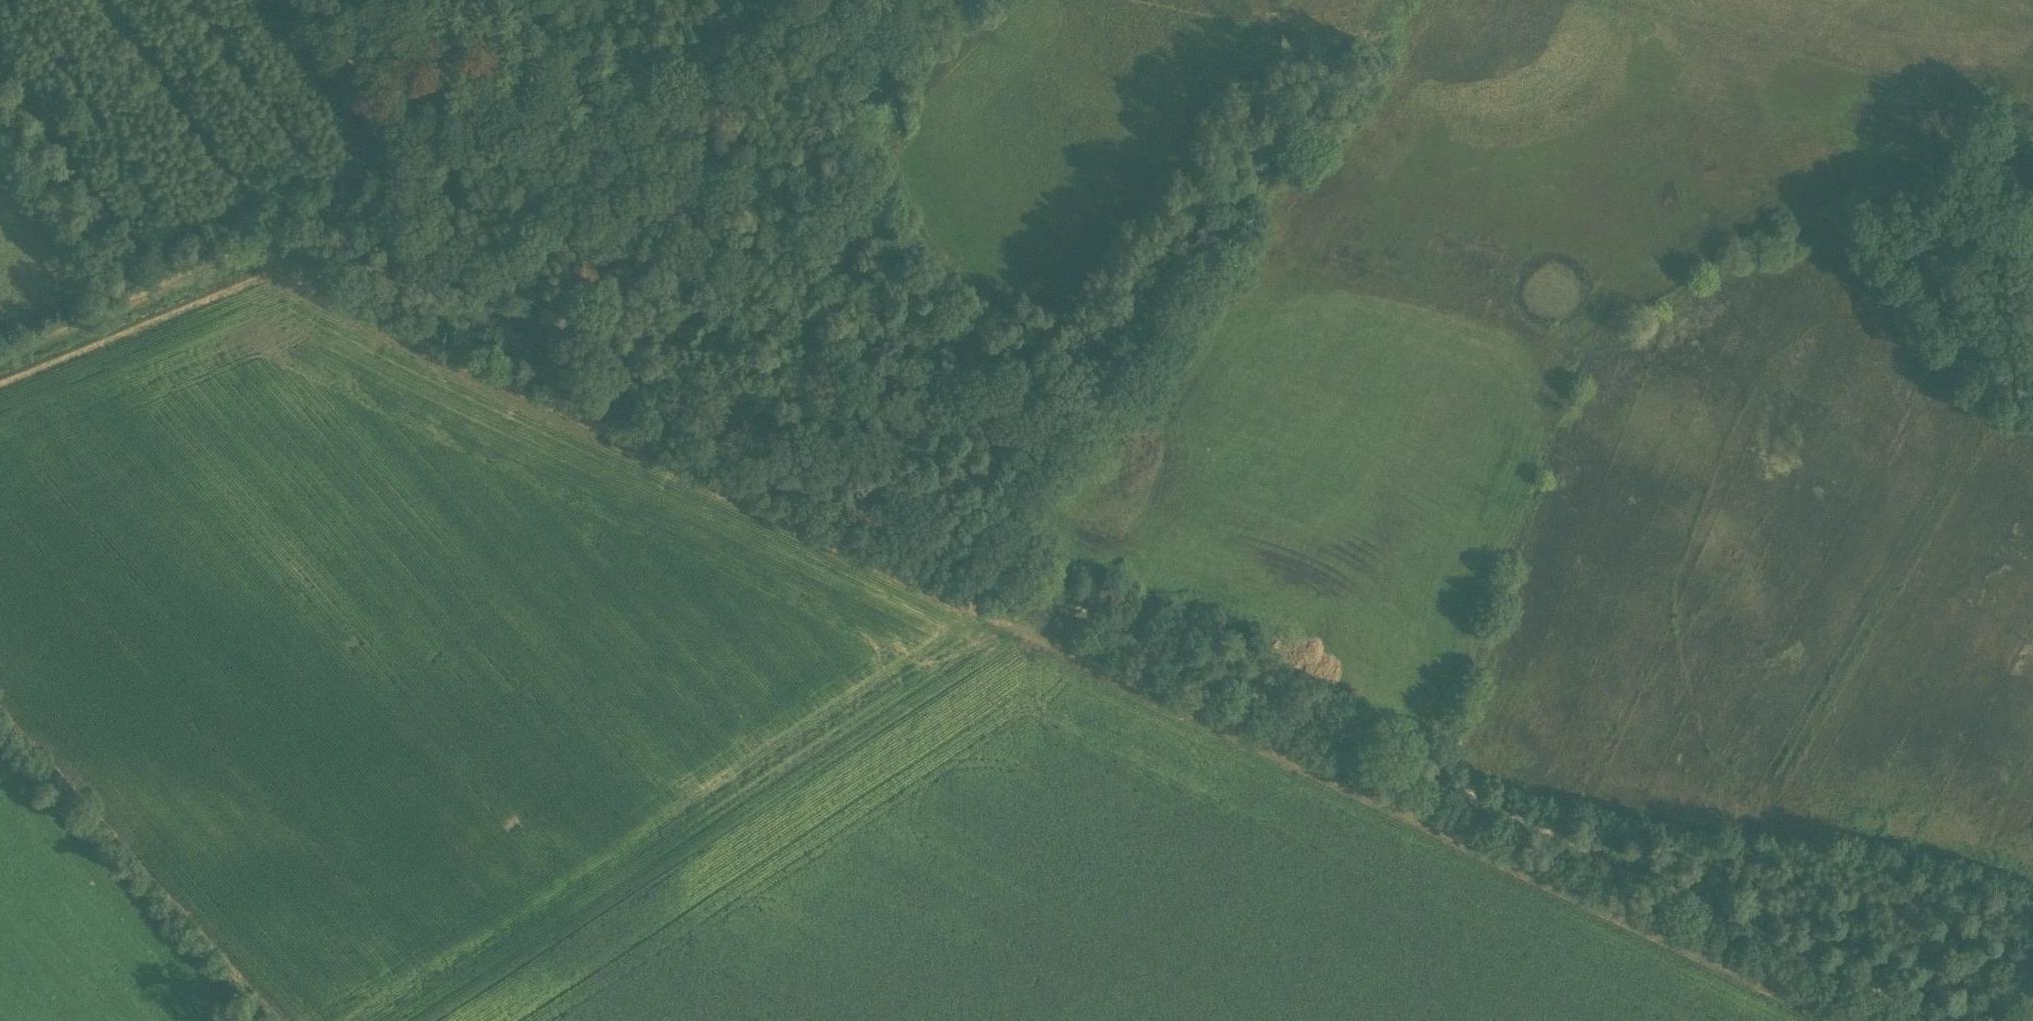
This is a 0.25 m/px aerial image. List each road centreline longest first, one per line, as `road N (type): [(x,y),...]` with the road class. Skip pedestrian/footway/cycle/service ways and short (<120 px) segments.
road 1 (track): [(283,240),(1916,1020)]
road 2 (track): [(581,0),(548,27),(547,70),(563,110),(283,240)]
road 3 (track): [(283,240),(0,355)]
road 4 (track): [(842,0),(563,110)]

